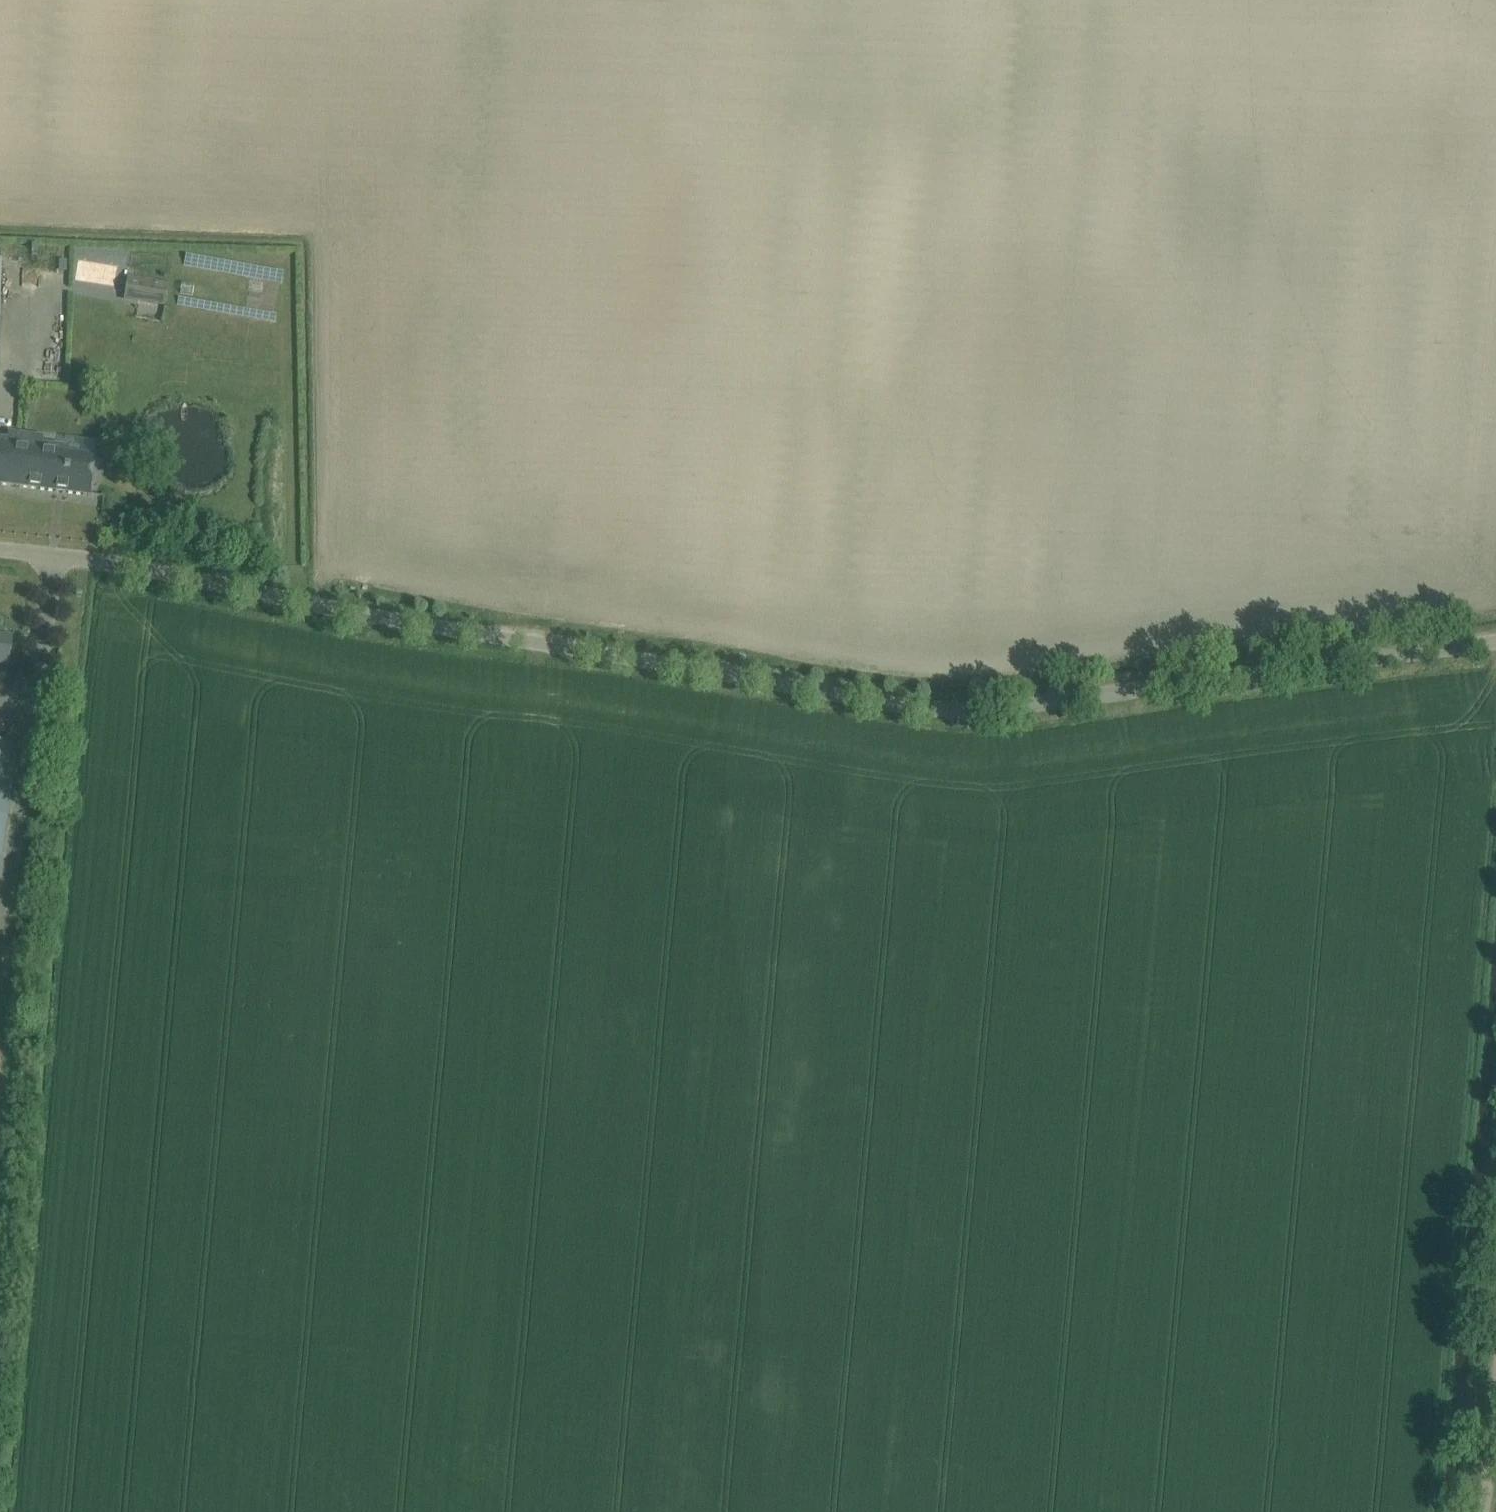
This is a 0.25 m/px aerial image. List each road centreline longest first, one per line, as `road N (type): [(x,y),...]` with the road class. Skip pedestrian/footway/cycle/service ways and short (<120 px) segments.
road 1 (unclassified): [(1495,642),(953,710),(0,550)]
road 2 (track): [(1484,1511),(1495,1370)]

